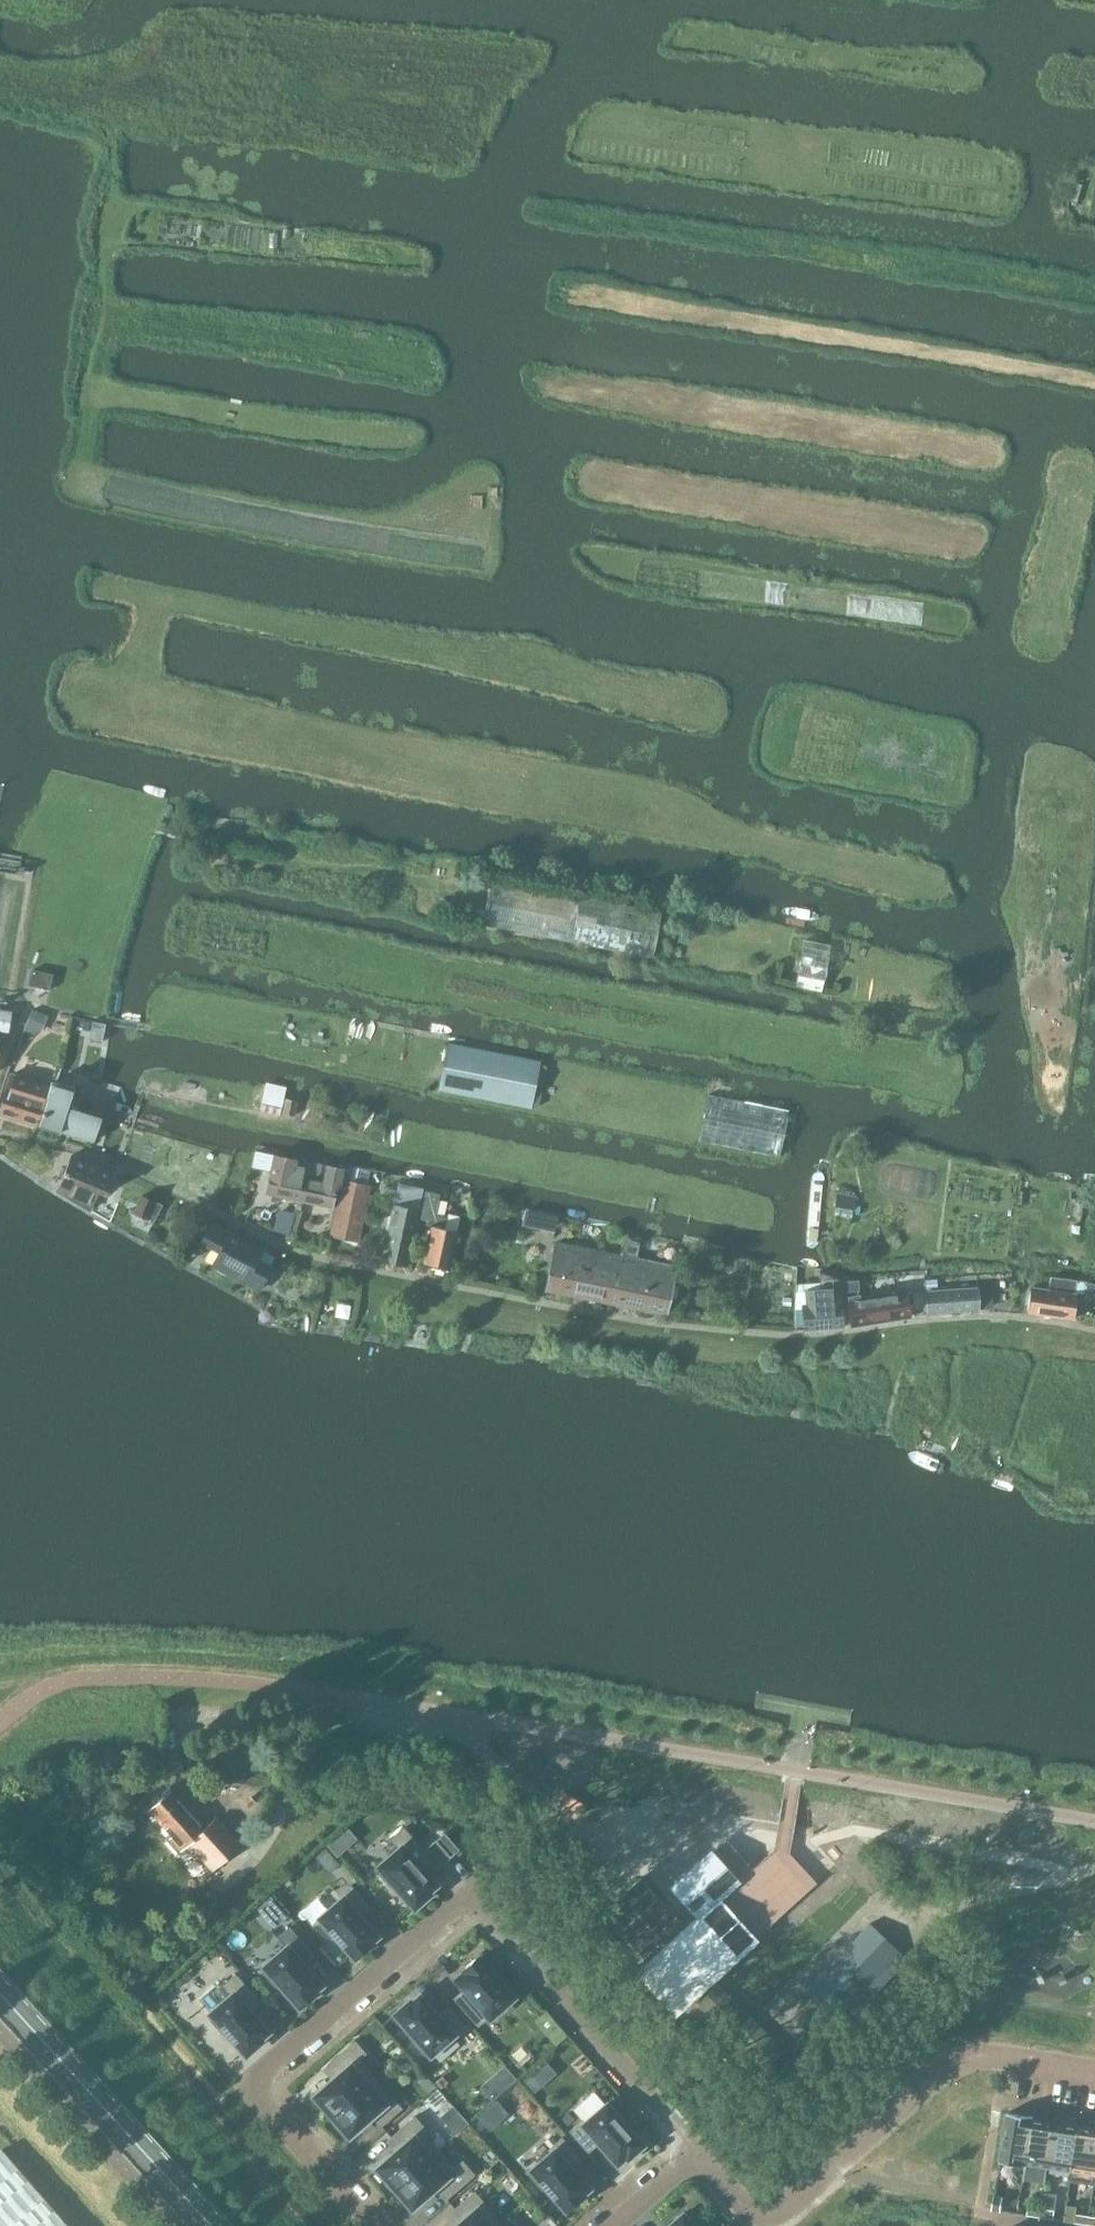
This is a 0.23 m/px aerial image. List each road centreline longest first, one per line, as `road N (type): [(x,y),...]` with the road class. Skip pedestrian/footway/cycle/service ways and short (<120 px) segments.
road 1 (residential): [(1094,1824),(296,1692)]
road 2 (residential): [(693,2150),(741,2207),(780,2213),(962,2062),(990,2057),(1094,2072)]
road 3 (residential): [(381,2225),(264,2084),(467,1900),(483,1908)]
road 4 (residential): [(483,1908),(693,2150)]
road 5 (tertiary): [(213,2225),(0,1993)]

